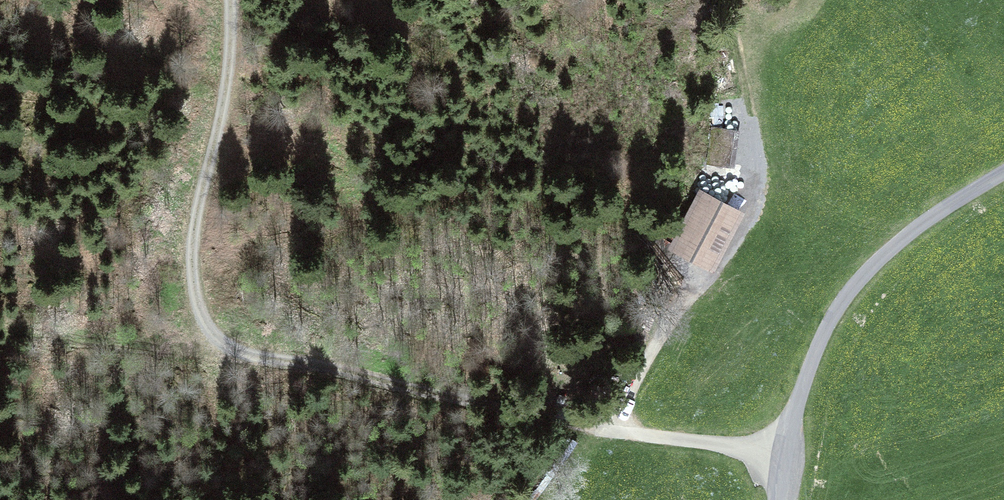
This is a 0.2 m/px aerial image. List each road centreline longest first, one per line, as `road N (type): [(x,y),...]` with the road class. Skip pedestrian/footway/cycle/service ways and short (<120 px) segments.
road 1 (track): [(596,429),(254,357),(208,328),(190,269),(229,63),(232,0)]
road 2 (track): [(1003,172),(912,232),(855,286),(822,337),(786,454)]
road 3 (track): [(0,325),(139,343),(208,328)]
road 4 (track): [(786,454),(596,429)]

